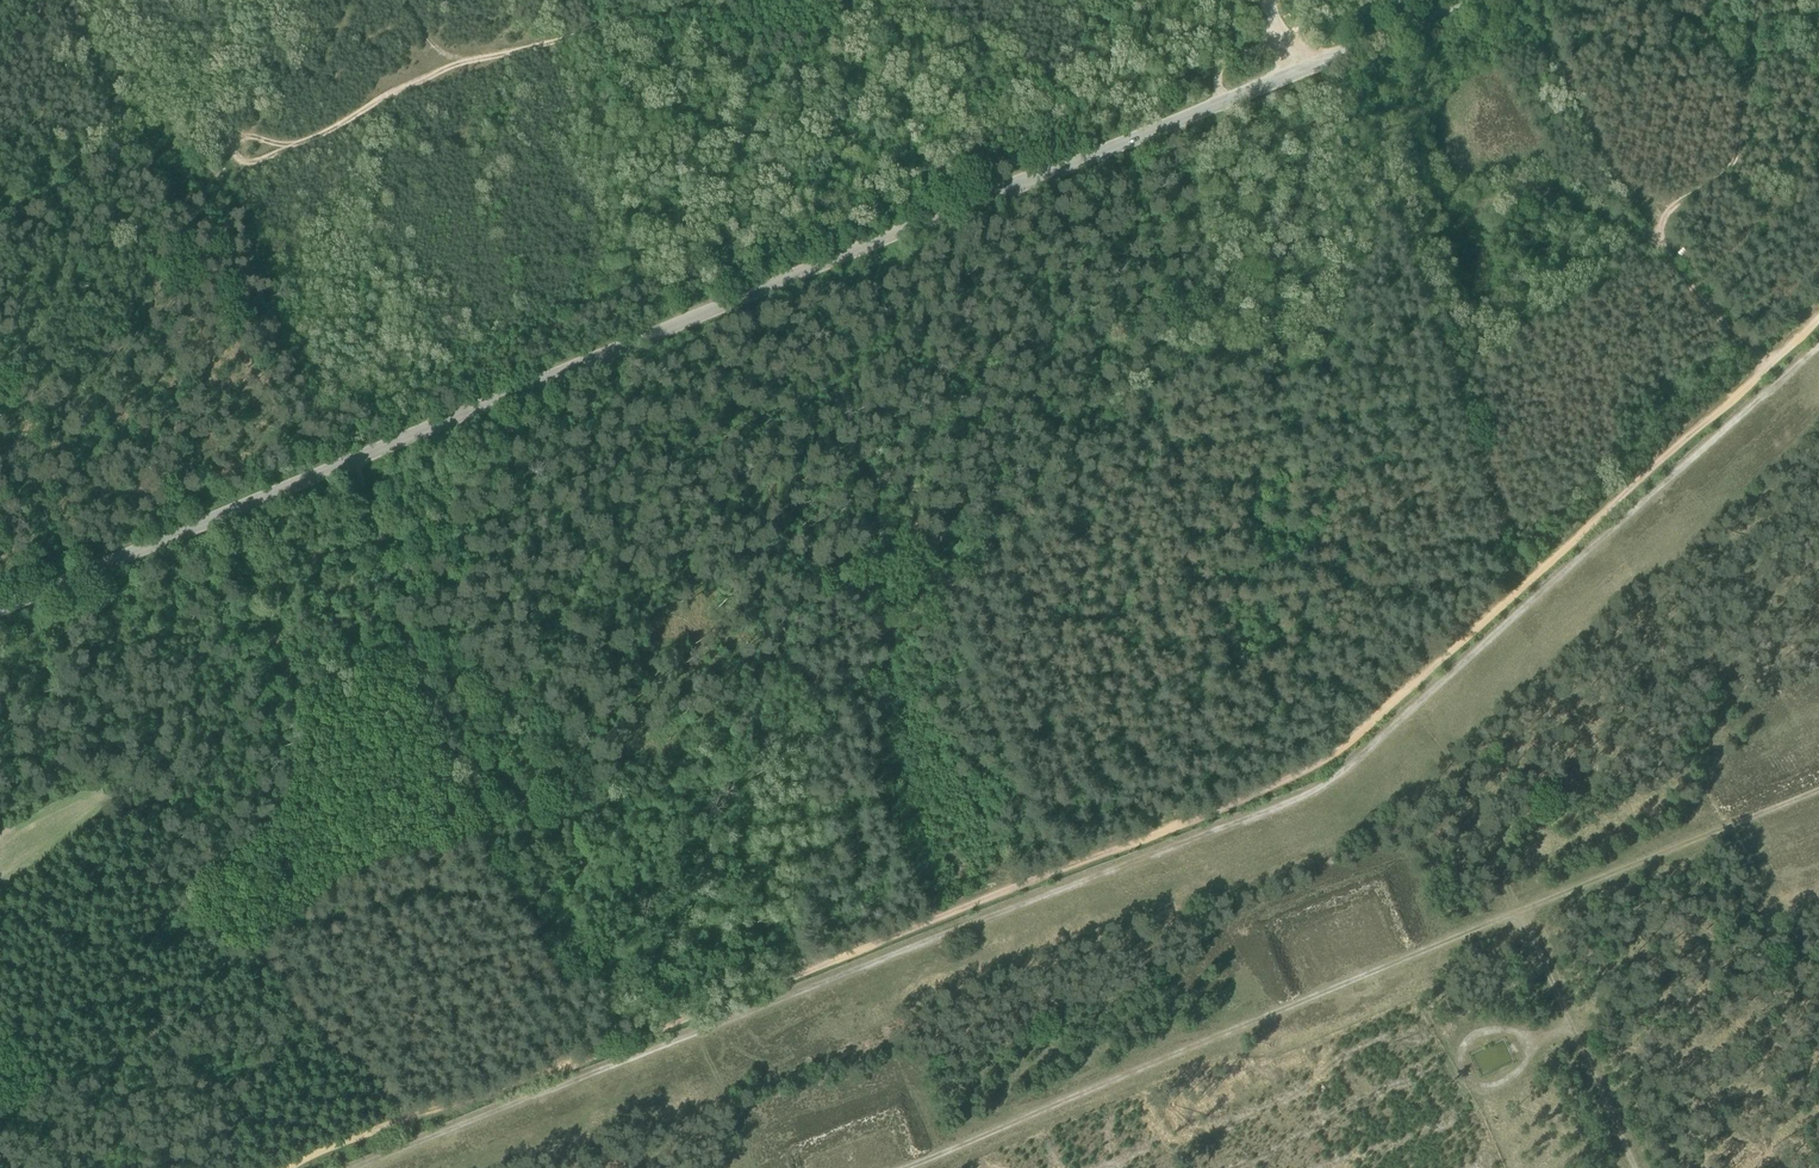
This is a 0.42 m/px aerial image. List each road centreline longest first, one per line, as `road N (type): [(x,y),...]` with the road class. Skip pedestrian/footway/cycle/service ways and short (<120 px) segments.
road 1 (track): [(1818,319),(1311,769),(296,1167)]
road 2 (track): [(355,1167),(1322,786),(1818,341)]
road 3 (unclassified): [(0,618),(1481,0)]
road 4 (track): [(910,1167),(1818,785)]
road 5 (track): [(356,469),(392,593),(593,1057)]
road 6 (track): [(1532,0),(1587,116),(1685,279),(1768,365)]
road 7 (track): [(412,640),(115,822)]
road 8 (track): [(944,579),(807,686),(798,803)]
road 9 (track): [(1631,1167),(1518,907)]
road 10 (track): [(1658,237),(1667,212),(1730,166),(1758,65),(1785,55),(1818,57)]
road 11 (track): [(464,65),(704,0)]
road 12 (track): [(807,972),(795,918),(798,803)]

